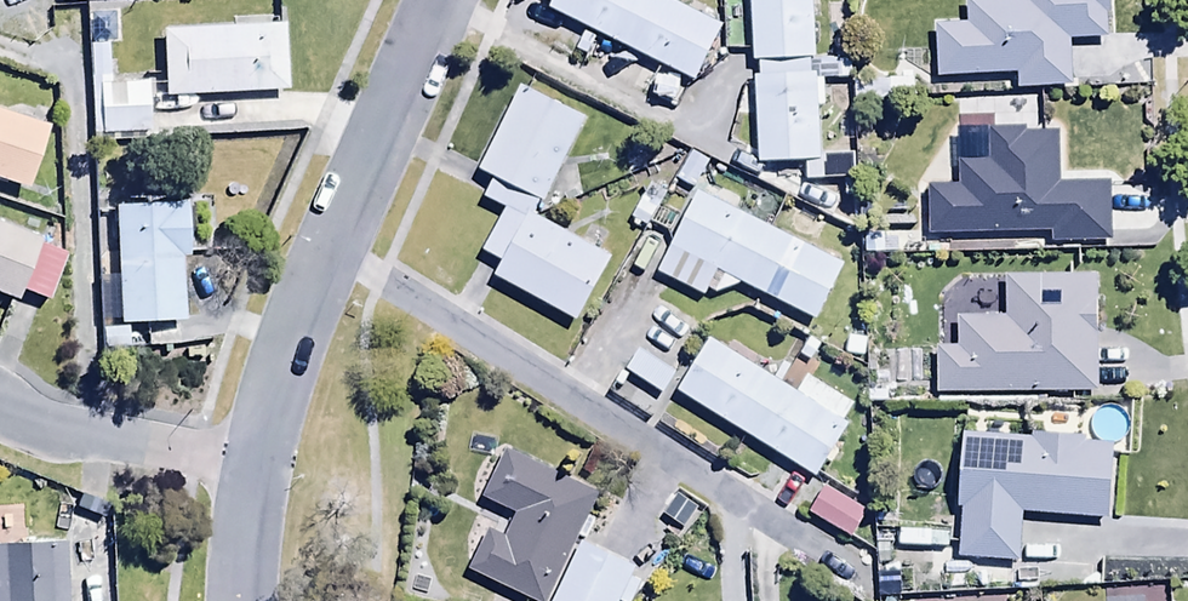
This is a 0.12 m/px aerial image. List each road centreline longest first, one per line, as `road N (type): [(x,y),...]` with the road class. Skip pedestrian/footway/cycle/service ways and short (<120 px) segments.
road 1 (residential): [(439,0),(310,291),(256,466)]
road 2 (residential): [(256,466),(0,410)]
road 3 (residential): [(256,466),(243,600)]

